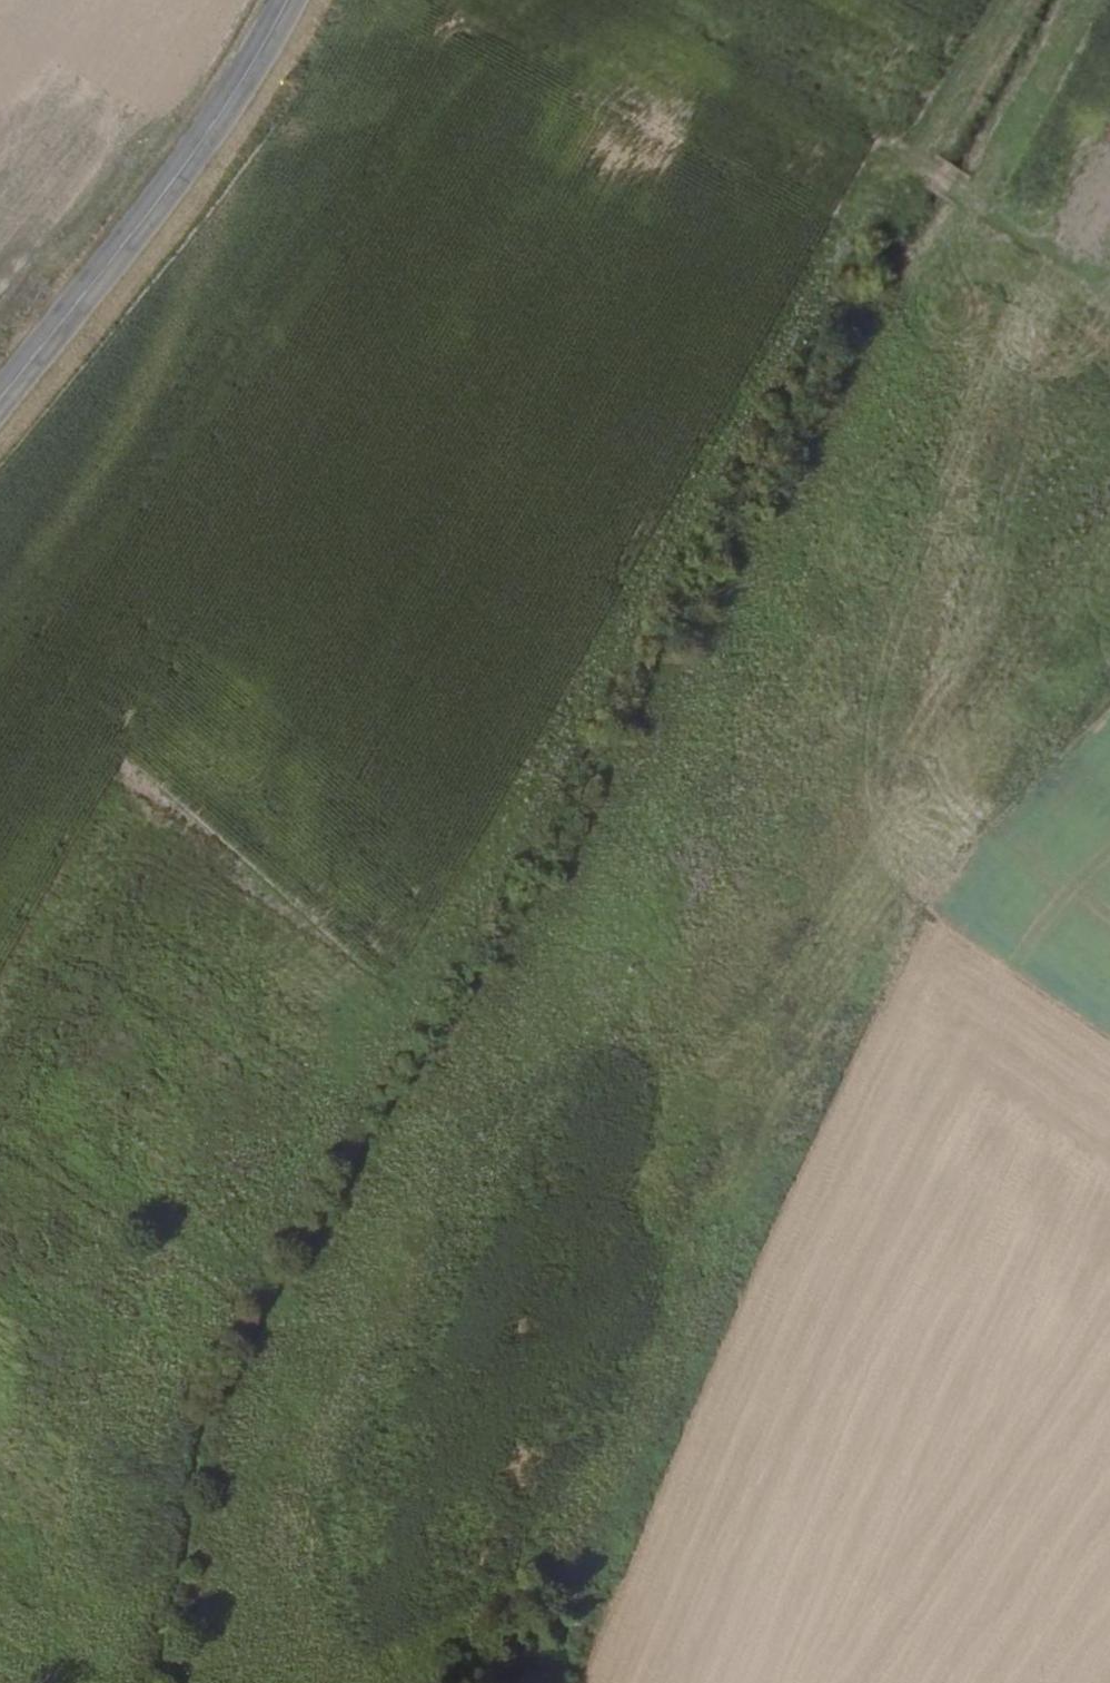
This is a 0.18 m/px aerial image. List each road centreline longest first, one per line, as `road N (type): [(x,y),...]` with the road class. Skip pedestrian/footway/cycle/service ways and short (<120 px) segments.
road 1 (tertiary): [(0,386),(290,0)]

